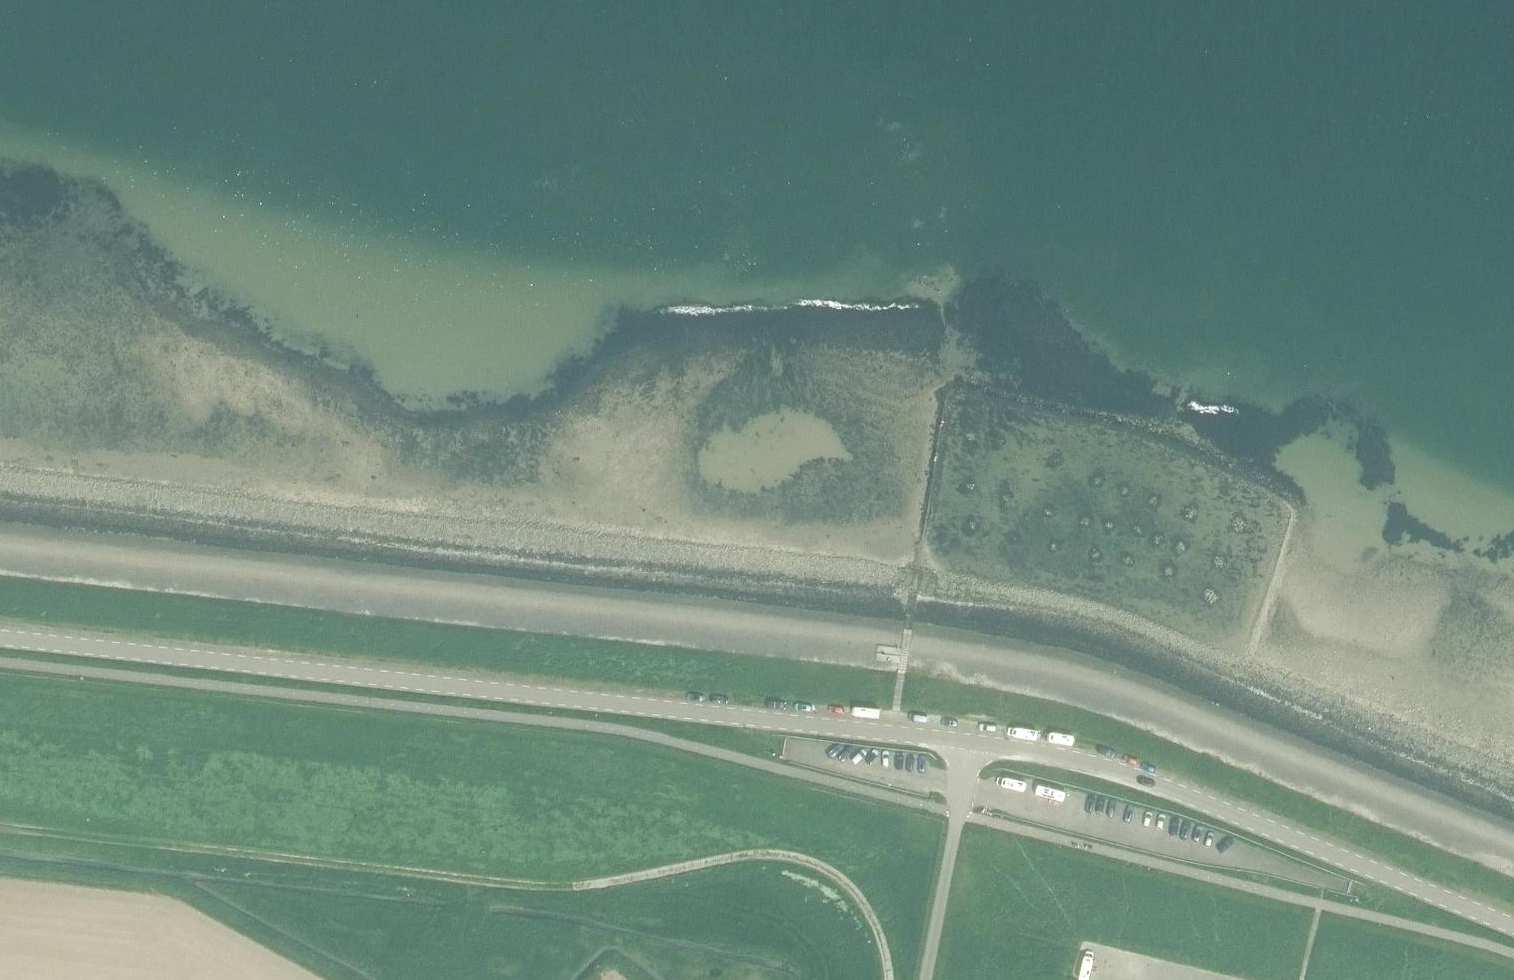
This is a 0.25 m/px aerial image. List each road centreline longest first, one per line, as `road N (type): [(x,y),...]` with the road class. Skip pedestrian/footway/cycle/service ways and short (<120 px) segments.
road 1 (tertiary): [(967,743),(0,633)]
road 2 (unclassified): [(887,979),(885,951),(858,891),(791,856),(760,852),(582,886),(535,886),(0,827)]
road 3 (tertiary): [(1513,926),(1083,764),(967,743)]
road 4 (unclassified): [(967,743),(924,979)]

